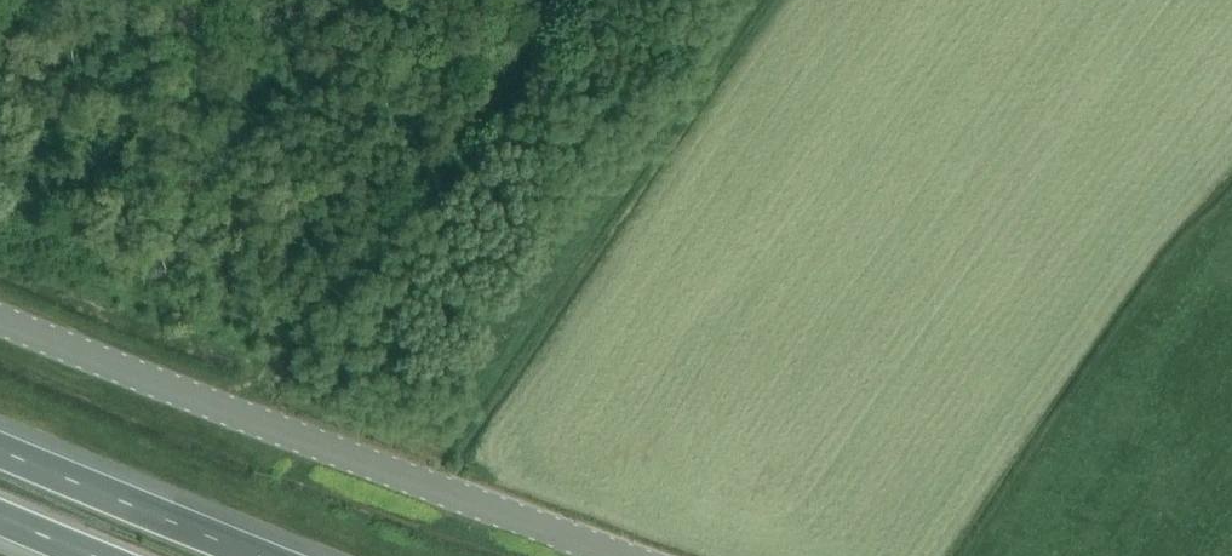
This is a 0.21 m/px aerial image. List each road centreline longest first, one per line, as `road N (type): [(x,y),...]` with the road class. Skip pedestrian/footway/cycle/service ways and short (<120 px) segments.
road 1 (unclassified): [(619,555),(0,318)]
road 2 (motorway): [(258,555),(0,450)]

